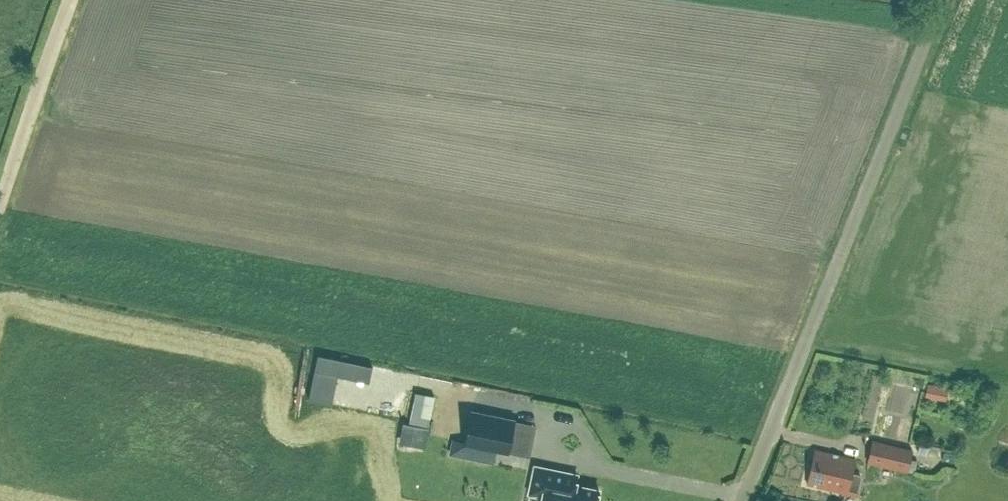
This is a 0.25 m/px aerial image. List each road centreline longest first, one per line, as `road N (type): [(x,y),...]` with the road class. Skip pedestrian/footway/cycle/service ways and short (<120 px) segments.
road 1 (unclassified): [(737,500),(940,0)]
road 2 (track): [(0,205),(71,0)]

